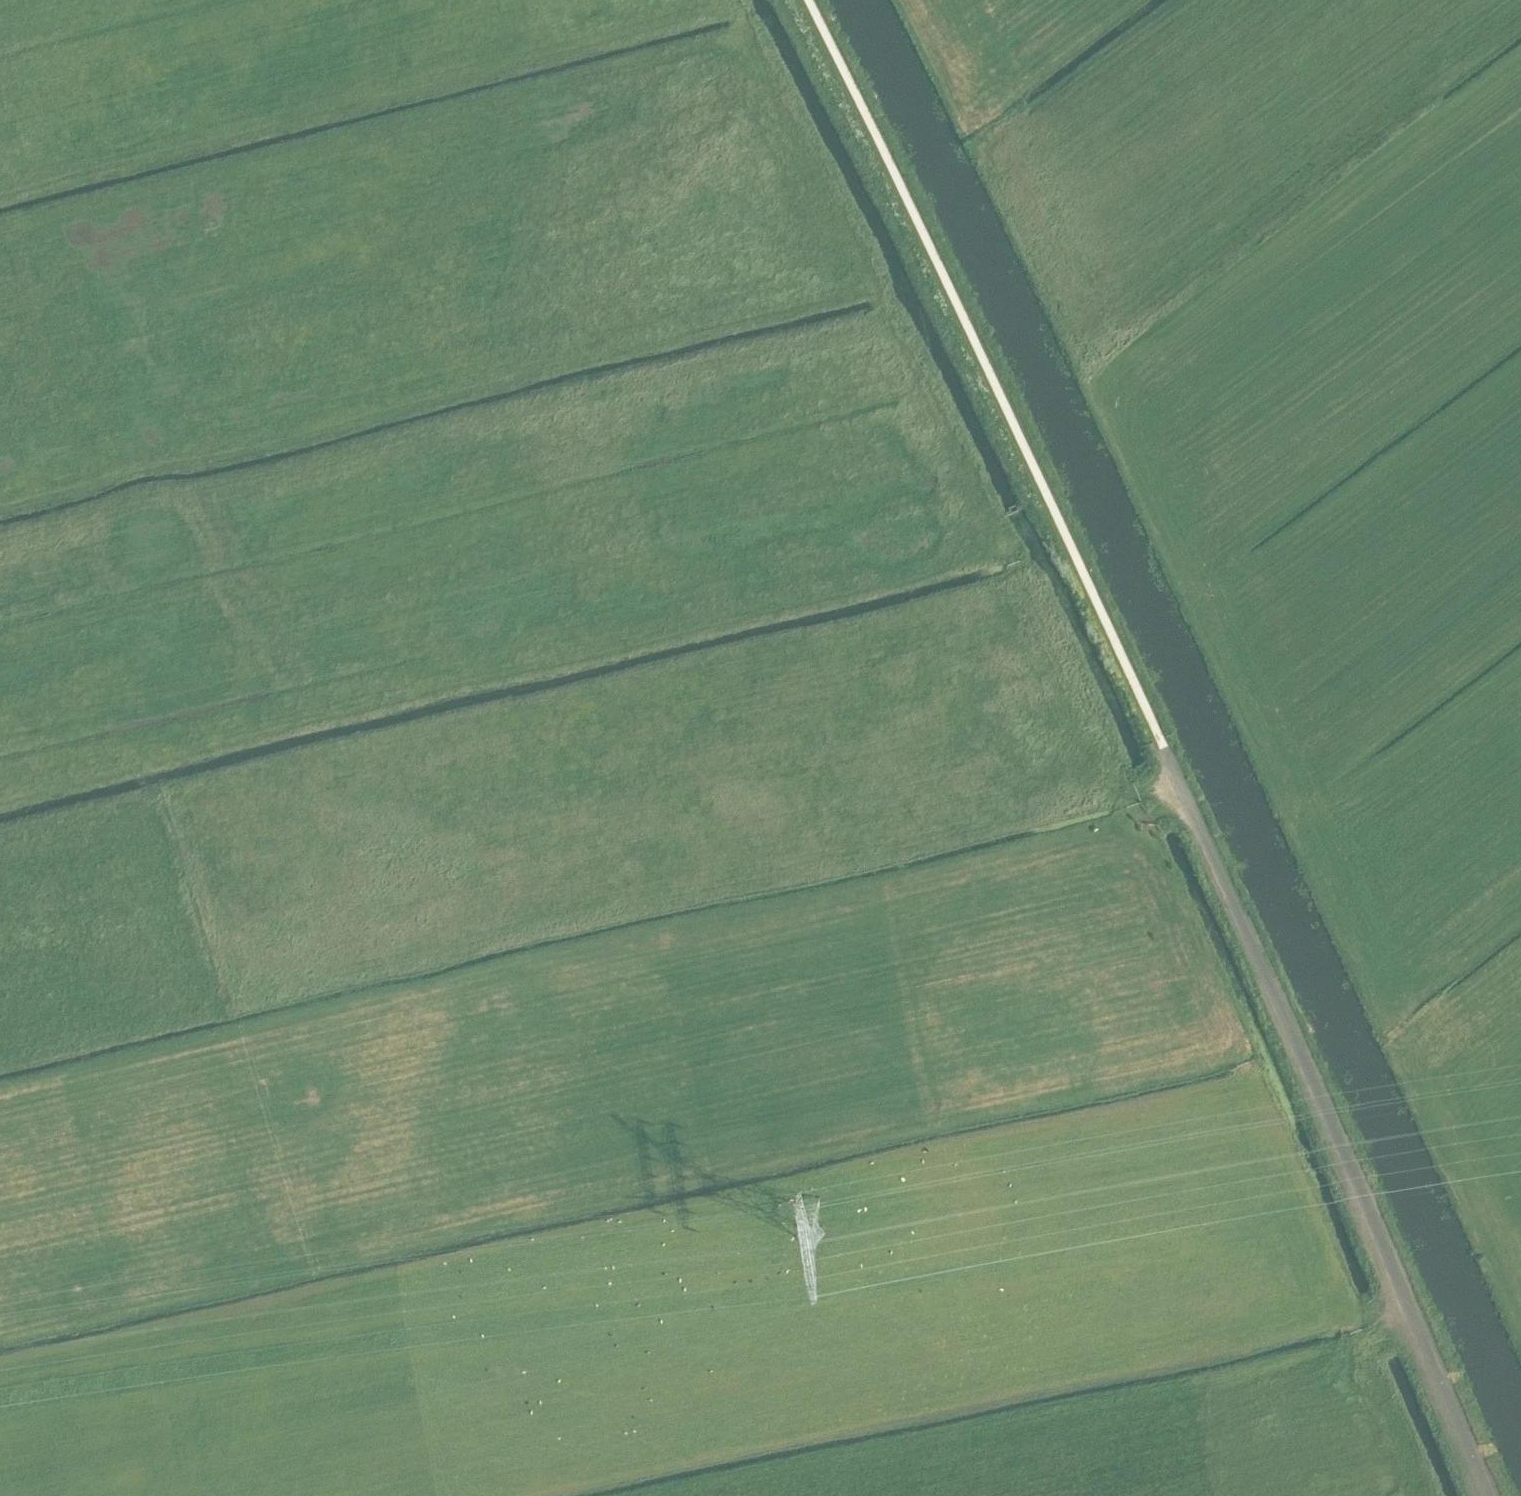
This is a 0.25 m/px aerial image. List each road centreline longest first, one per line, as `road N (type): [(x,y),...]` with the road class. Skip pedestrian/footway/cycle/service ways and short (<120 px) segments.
road 1 (unclassified): [(1488,1495),(1206,839)]

